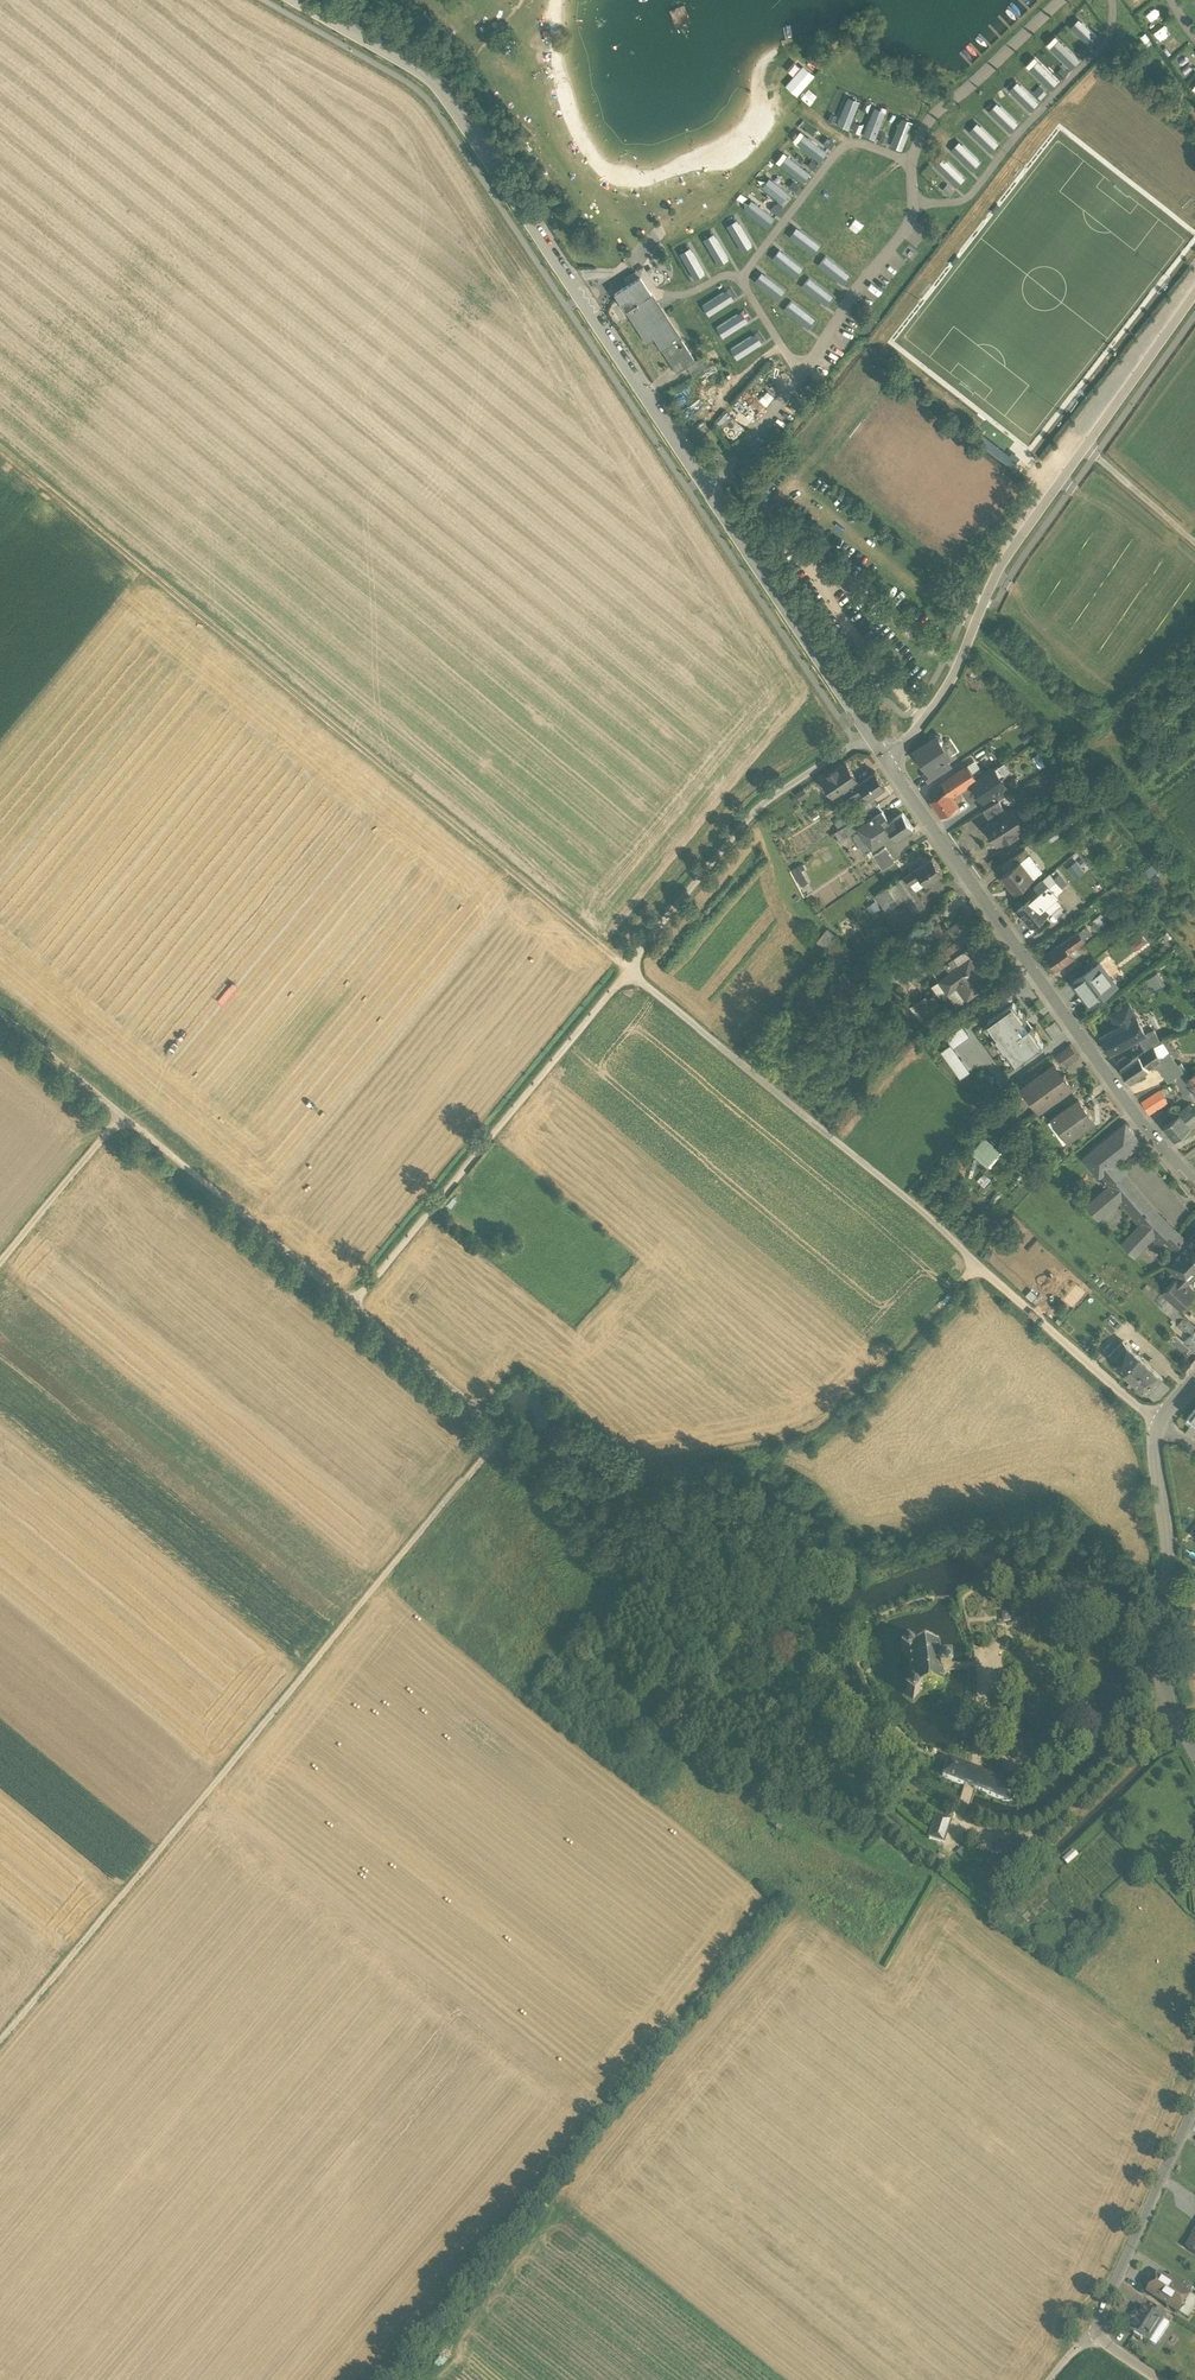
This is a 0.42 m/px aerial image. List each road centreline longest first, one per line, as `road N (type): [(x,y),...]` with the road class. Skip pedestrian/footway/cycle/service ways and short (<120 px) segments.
road 1 (track): [(0,453),(626,968),(348,1300)]
road 2 (residential): [(870,734),(752,812),(626,968),(952,1233),(1159,1416)]
road 3 (track): [(348,1300),(490,1418),(489,1442),(0,2033)]
road 4 (residential): [(870,734),(442,91),(420,69),(297,0)]
road 5 (track): [(490,1418),(576,1484),(786,1439),(860,1384),(975,1257)]
road 6 (unclassified): [(887,757),(945,686),(1003,563),(1194,295)]
road 7 (residential): [(1194,1183),(1115,1086),(887,757)]
road 8 (track): [(0,1012),(348,1300)]
road 9 (residential): [(1194,1750),(1164,1676),(1168,1544),(1159,1416)]
road 10 (residential): [(1156,2379),(1093,2336),(1194,2109)]
road 11 (track): [(119,1109),(0,1252)]
road 12 (track): [(1194,542),(1085,448)]

